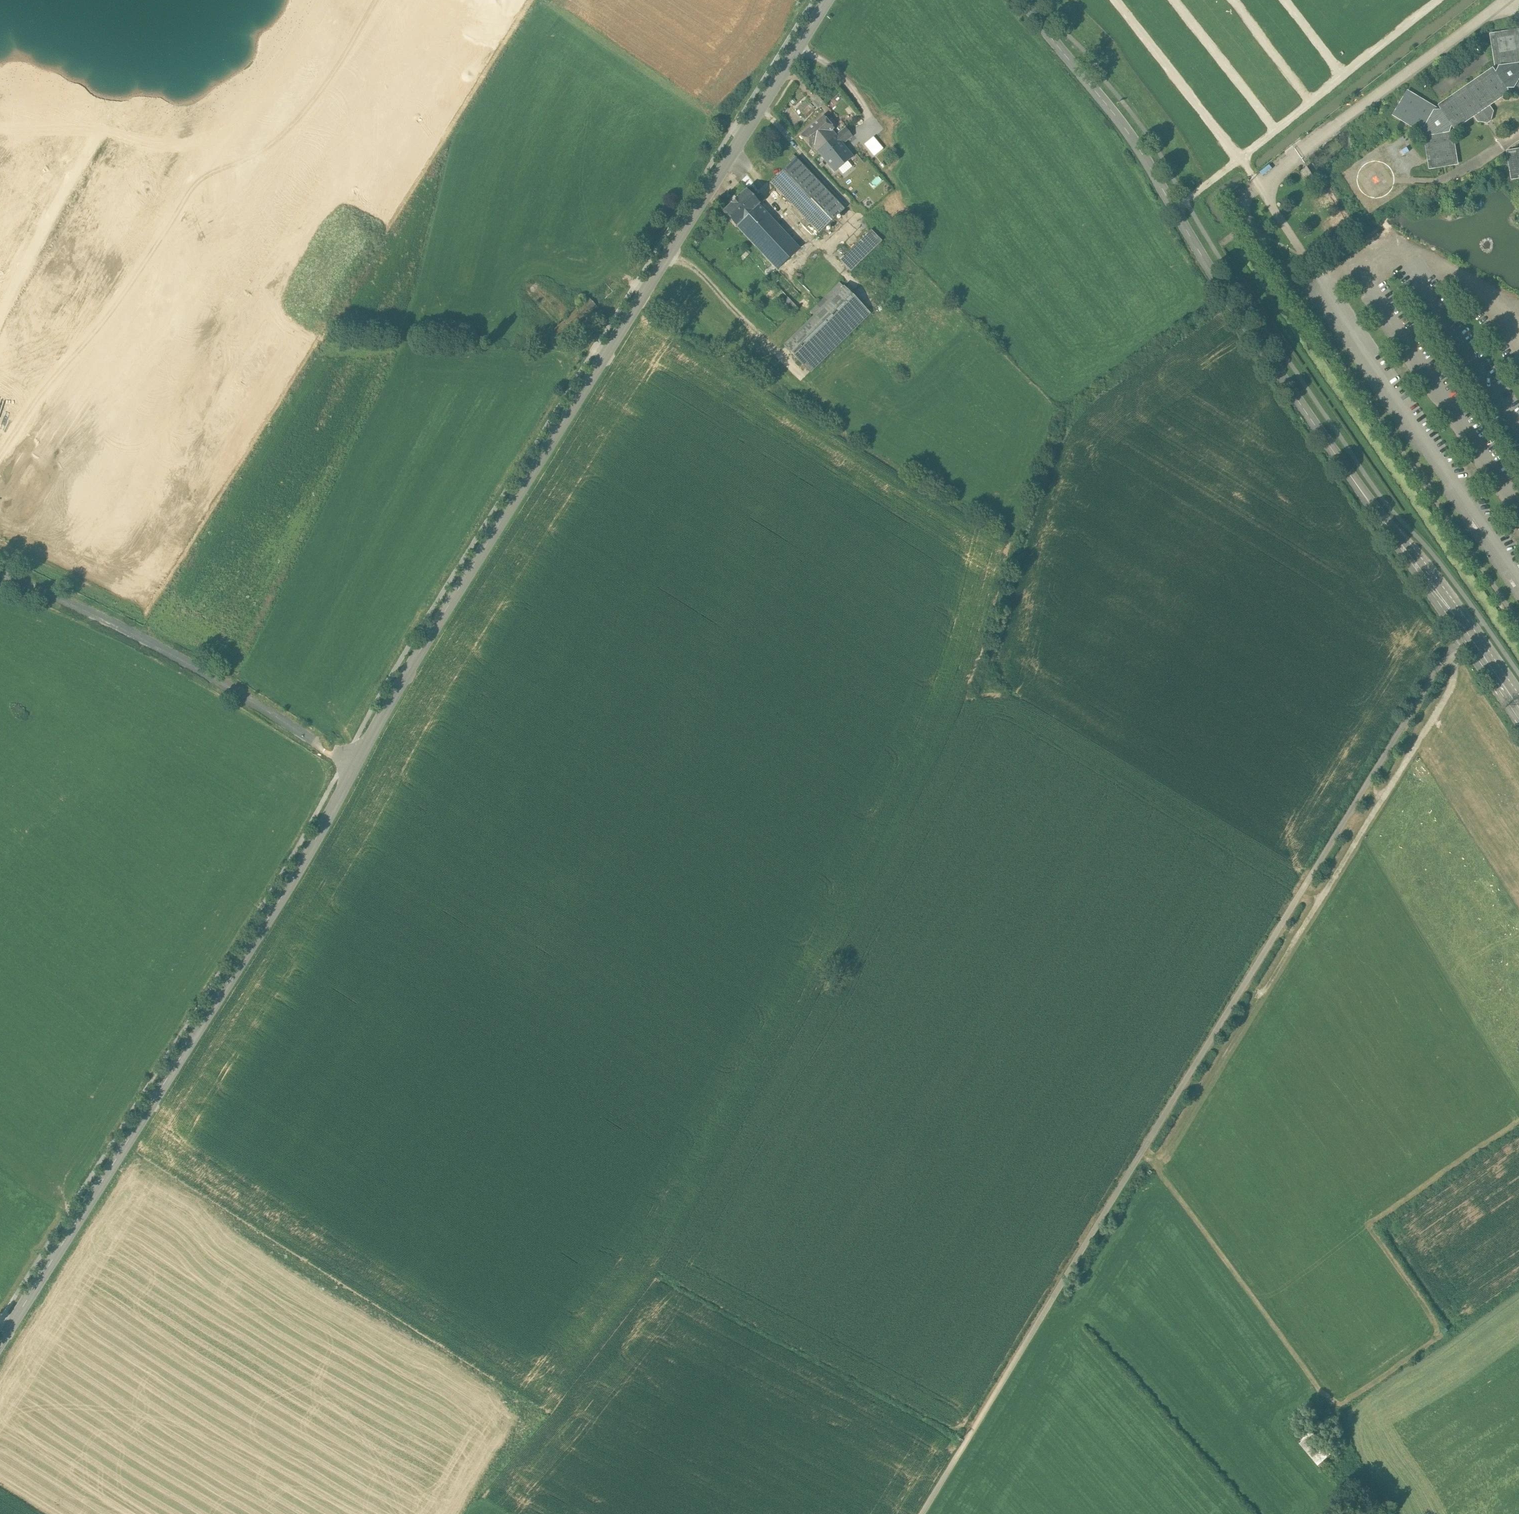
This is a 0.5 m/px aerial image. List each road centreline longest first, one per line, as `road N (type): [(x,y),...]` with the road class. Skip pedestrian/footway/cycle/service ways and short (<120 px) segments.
road 1 (tertiary): [(0,1343),(285,892),(413,663),(828,0)]
road 2 (track): [(1467,629),(923,1513)]
road 3 (secondary): [(1518,704),(1323,438),(1114,112),(1022,0)]

